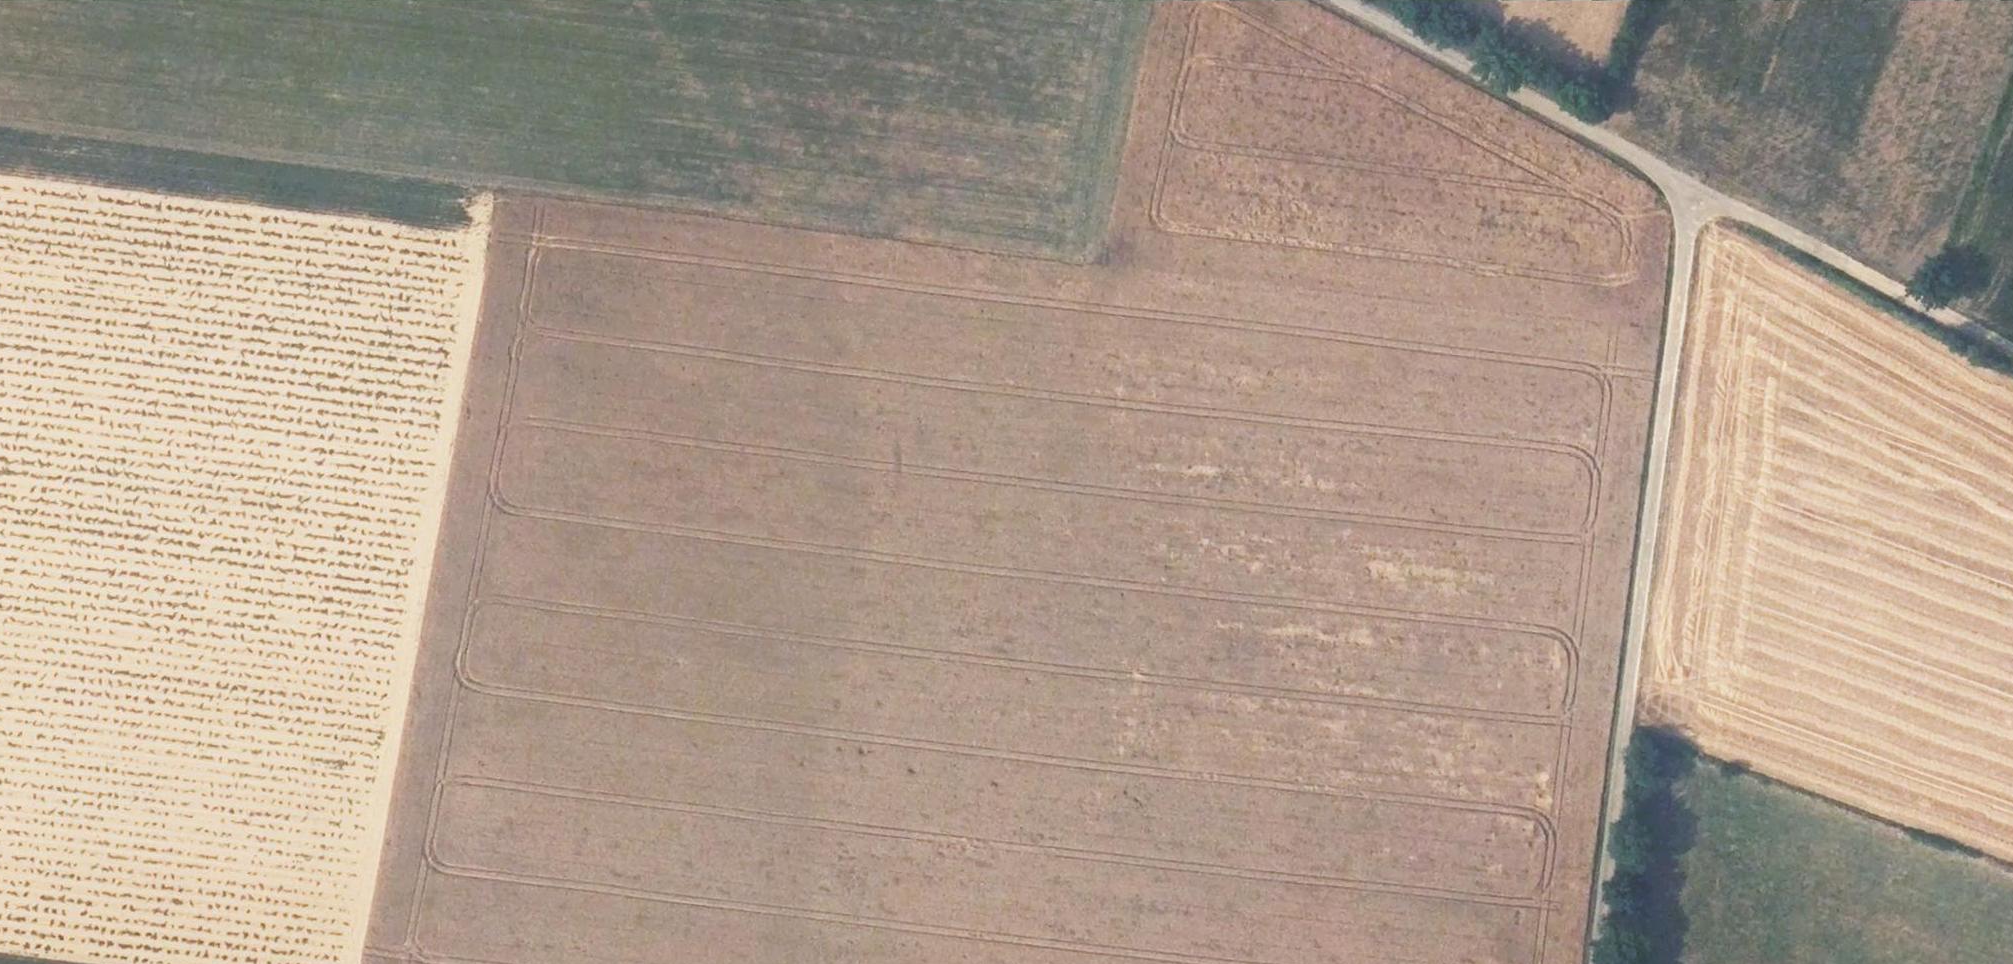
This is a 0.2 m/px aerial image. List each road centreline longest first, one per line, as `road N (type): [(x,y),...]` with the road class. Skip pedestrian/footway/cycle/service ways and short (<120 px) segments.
road 1 (unclassified): [(1600,963),(1691,189),(2012,350)]
road 2 (track): [(1341,0),(1691,189)]

